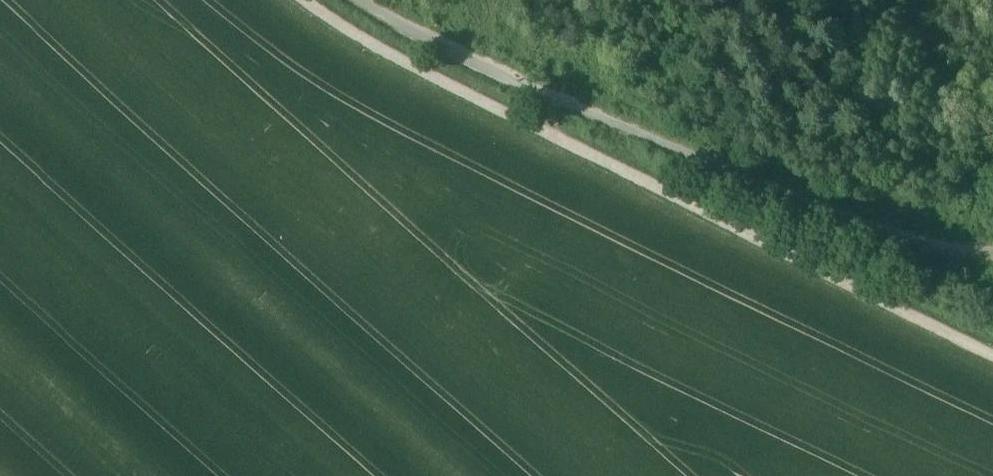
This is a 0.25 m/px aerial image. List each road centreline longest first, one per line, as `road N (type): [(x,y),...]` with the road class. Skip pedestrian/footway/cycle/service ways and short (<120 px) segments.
road 1 (track): [(992,364),(352,42),(300,0)]
road 2 (track): [(992,263),(934,257),(870,237),(578,116),(359,0)]

